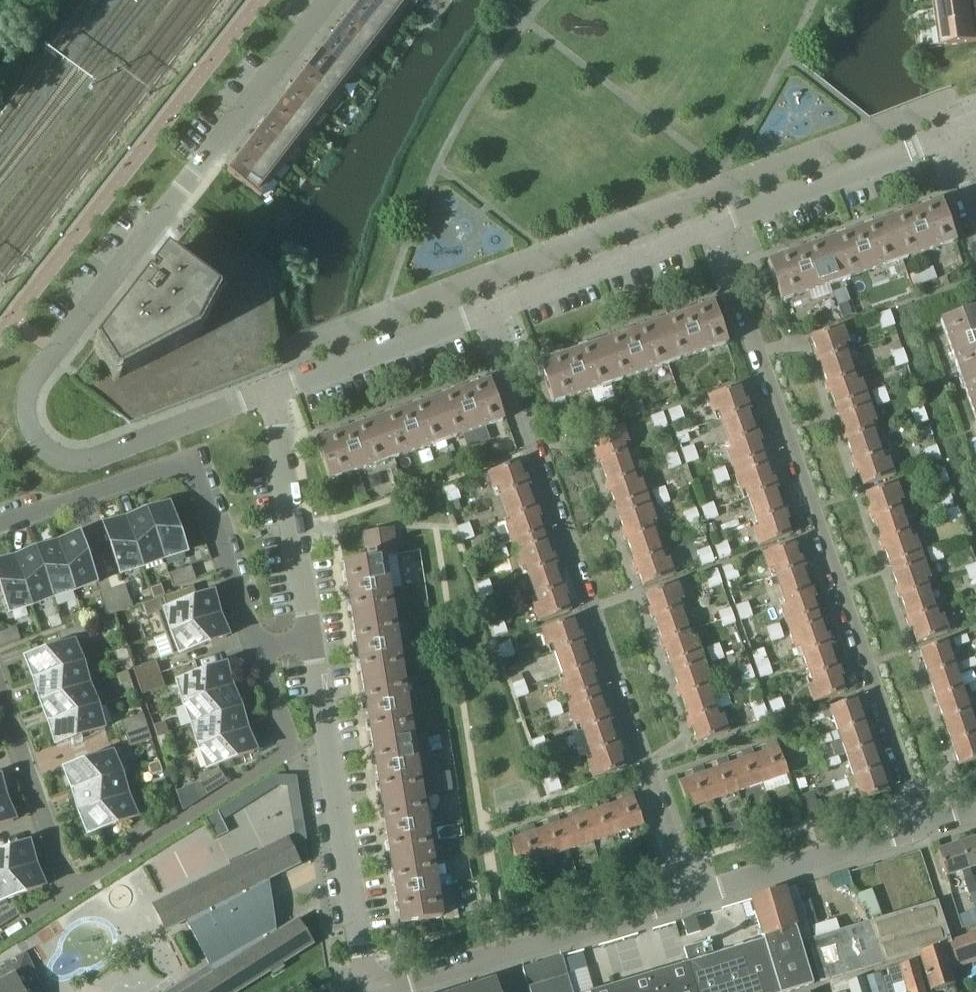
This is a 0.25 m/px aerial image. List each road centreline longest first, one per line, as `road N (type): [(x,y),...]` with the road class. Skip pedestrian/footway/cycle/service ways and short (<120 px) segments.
road 1 (residential): [(923,827),(712,228)]
road 2 (residential): [(686,895),(486,312)]
road 3 (residential): [(57,352),(341,0)]
road 4 (residential): [(266,653),(201,482),(185,466),(0,534)]
road 5 (residential): [(266,653),(297,758),(81,888)]
road 6 (residential): [(370,988),(312,635)]
road 7 (residential): [(57,352),(33,386),(35,440),(81,462),(270,394)]
road 8 (residential): [(370,988),(686,895)]
road 9 (residential): [(712,228),(947,138)]
road 10 (residential): [(686,895),(923,827)]
road 11 (residential): [(312,635),(270,394)]
road 12 (residential): [(486,312),(712,228)]
road 13 (residential): [(270,394),(486,312)]
road 14 (residential): [(0,672),(81,888)]

